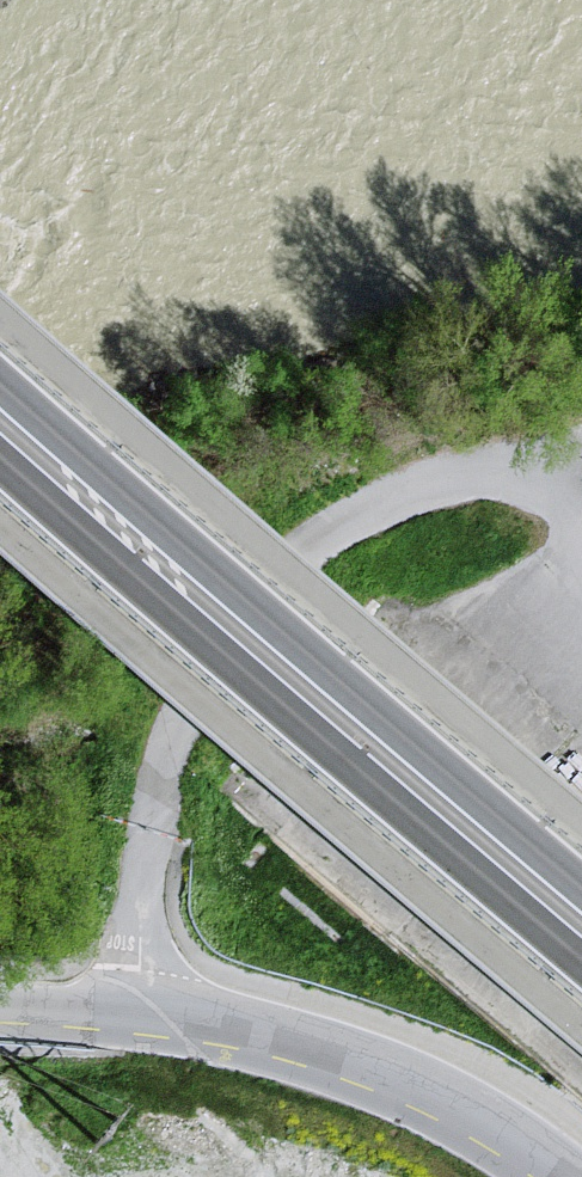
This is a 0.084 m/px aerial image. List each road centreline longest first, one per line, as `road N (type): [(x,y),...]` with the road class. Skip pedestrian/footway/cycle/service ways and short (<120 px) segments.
road 1 (primary): [(581,890),(0,385)]
road 2 (primary): [(0,462),(581,964)]
road 3 (tertiary): [(0,1001),(239,1026),(336,1055),(446,1103),(565,1176)]

